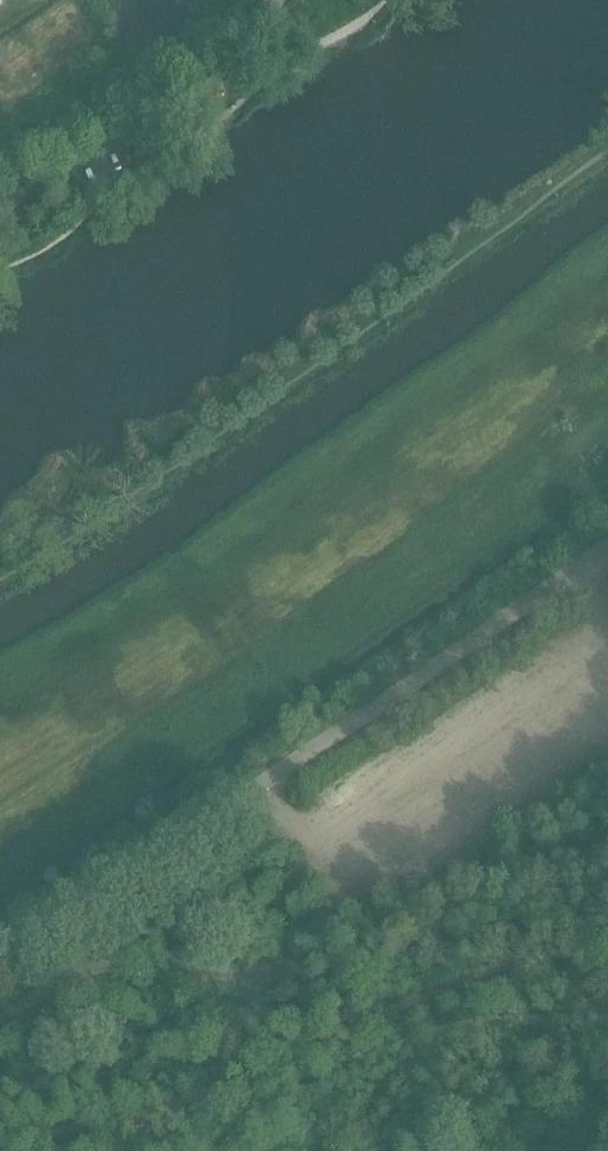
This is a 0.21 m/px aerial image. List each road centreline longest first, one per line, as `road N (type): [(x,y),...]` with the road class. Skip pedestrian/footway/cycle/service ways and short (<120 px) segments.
road 1 (unclassified): [(0,943),(607,550)]
road 2 (unclassified): [(0,208),(255,28),(275,0)]

